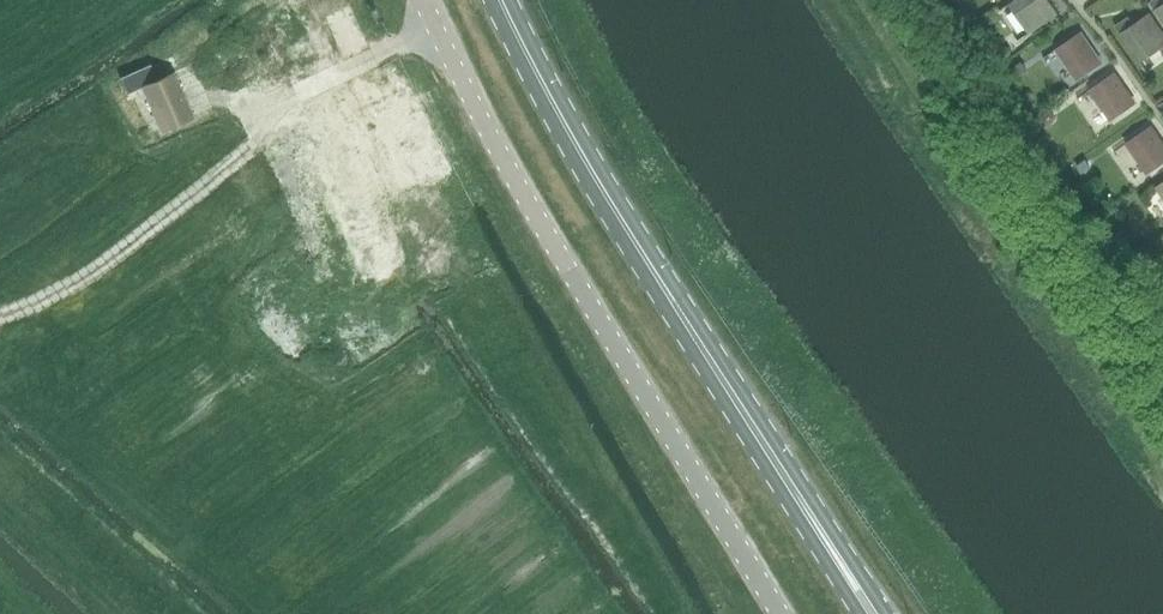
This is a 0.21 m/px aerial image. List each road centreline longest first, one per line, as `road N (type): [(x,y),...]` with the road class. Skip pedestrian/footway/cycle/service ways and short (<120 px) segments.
road 1 (unclassified): [(781,613),(570,272),(424,0)]
road 2 (primary): [(794,491),(672,301),(502,0)]
road 3 (track): [(0,316),(91,276),(256,145),(273,105)]
road 4 (track): [(438,27),(246,117)]
road 5 (primary): [(888,613),(794,491)]
road 6 (primary): [(794,491),(860,613)]

